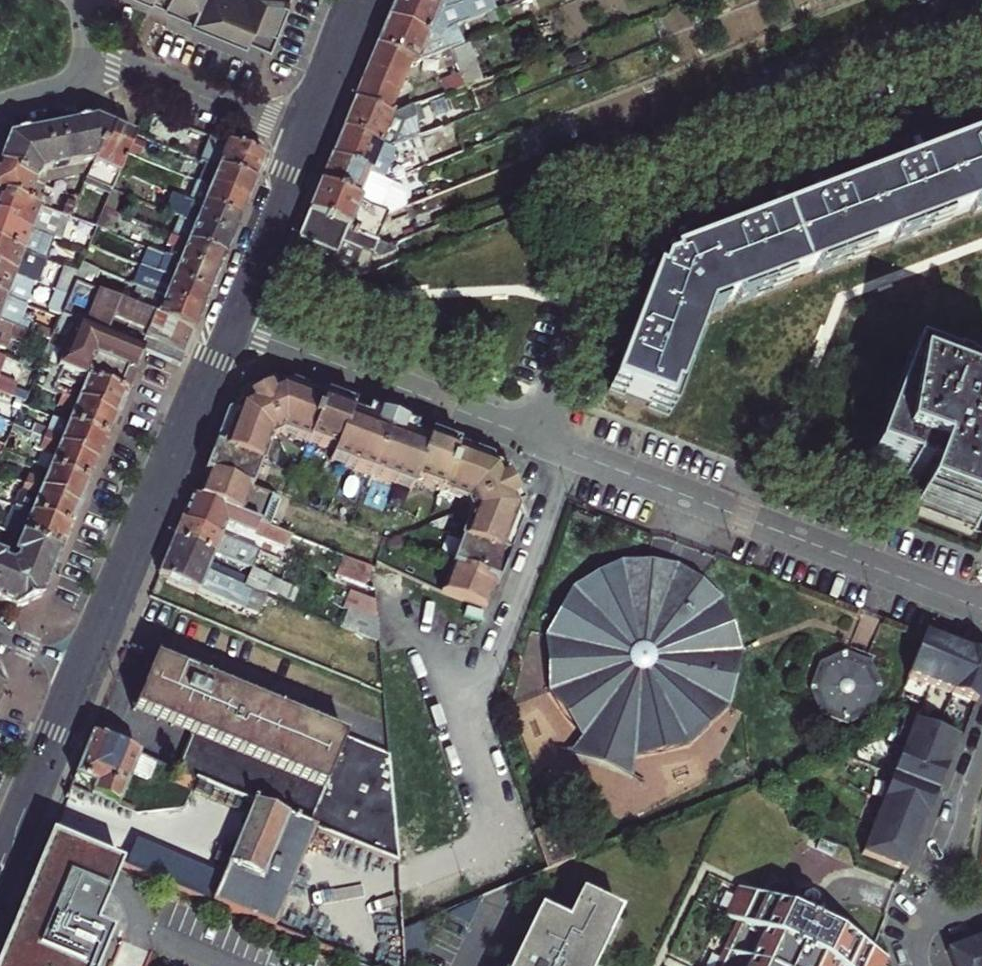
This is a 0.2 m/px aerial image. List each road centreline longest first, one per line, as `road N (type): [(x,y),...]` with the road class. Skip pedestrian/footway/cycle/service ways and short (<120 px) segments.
road 1 (residential): [(534,439),(617,229),(981,91)]
road 2 (residential): [(567,451),(466,721),(497,829),(485,852),(409,882)]
road 3 (residential): [(567,451),(981,607)]
road 4 (secondary): [(231,326),(82,675)]
road 5 (residential): [(231,326),(534,439)]
road 6 (residential): [(304,140),(88,55)]
road 7 (secondary): [(82,675),(0,871)]
road 8 (secondary): [(304,140),(231,326)]
road 9 (residential): [(919,932),(981,756)]
road 10 (secondary): [(358,0),(304,140)]

